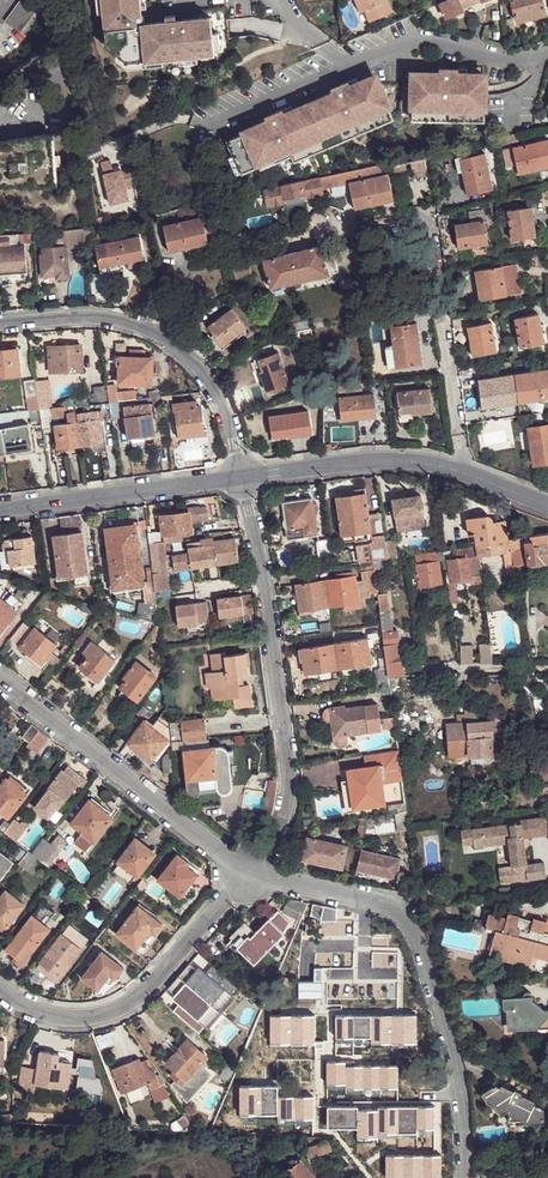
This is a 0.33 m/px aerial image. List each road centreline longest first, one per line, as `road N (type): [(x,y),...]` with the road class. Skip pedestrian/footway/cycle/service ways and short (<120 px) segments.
road 1 (residential): [(249,875),(381,904),(412,922),(457,1065),(467,1177)]
road 2 (unclassified): [(245,478),(292,782),(282,824),(249,875)]
road 3 (unclassified): [(0,326),(89,319),(150,334),(193,362),(223,400),(245,478)]
road 4 (residential): [(0,679),(249,875)]
road 5 (unclassified): [(249,875),(152,986),(118,1010),(54,1018),(0,987)]
road 6 (unclassified): [(245,478),(412,462),(547,504)]
road 7 (unclassified): [(0,511),(245,478)]

